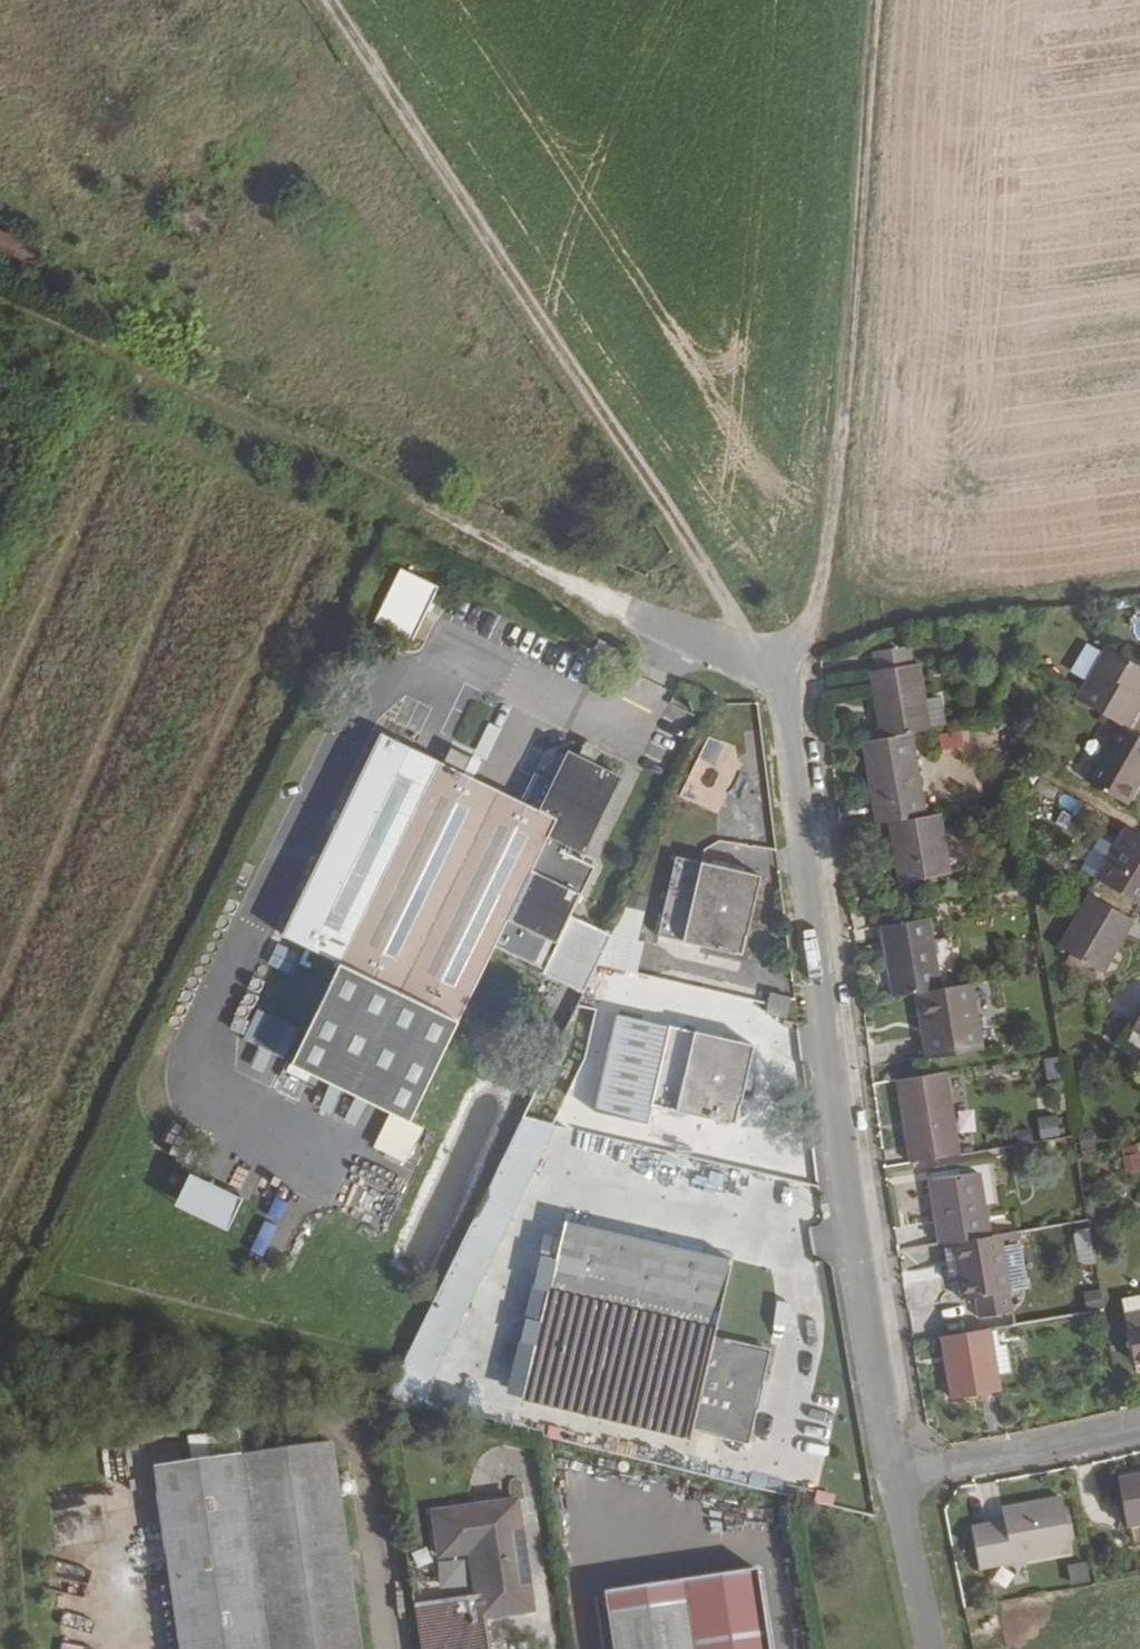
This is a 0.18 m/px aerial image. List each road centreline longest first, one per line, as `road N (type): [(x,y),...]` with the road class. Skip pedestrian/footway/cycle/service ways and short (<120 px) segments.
road 1 (unclassified): [(778,658),(897,1473)]
road 2 (track): [(331,0),(778,658)]
road 3 (track): [(890,0),(830,607),(778,658)]
road 4 (track): [(0,294),(372,476),(580,590)]
road 5 (residential): [(897,1473),(1139,1425)]
road 6 (unclassified): [(897,1473),(933,1648)]

